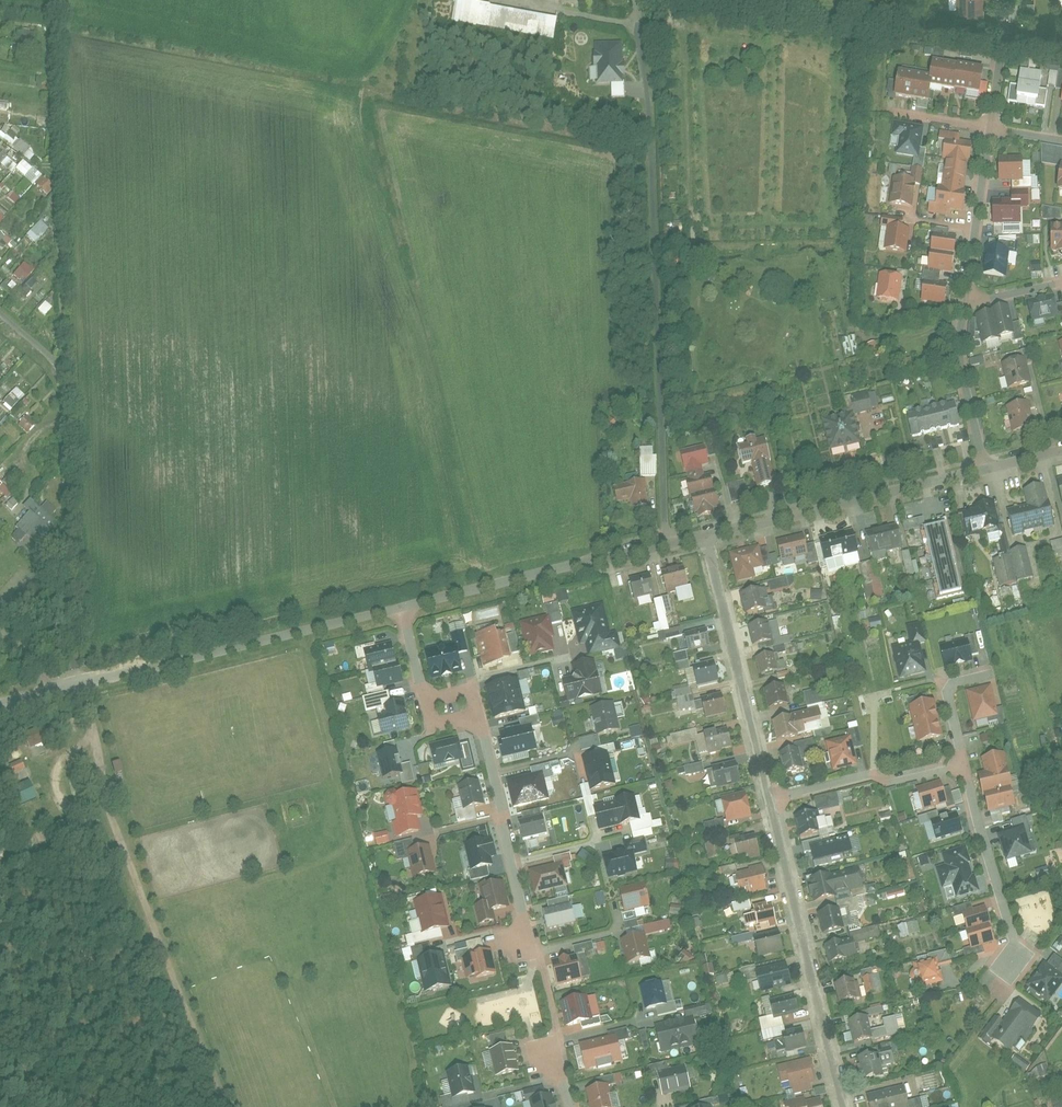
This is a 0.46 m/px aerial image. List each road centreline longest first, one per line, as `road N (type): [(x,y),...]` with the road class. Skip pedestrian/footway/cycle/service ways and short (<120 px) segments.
road 1 (residential): [(404,609),(0,701)]
road 2 (residential): [(771,800),(840,1106)]
road 3 (residential): [(704,533),(404,609)]
road 4 (residential): [(985,463),(704,533)]
road 5 (residential): [(704,533),(771,800)]
road 6 (residential): [(479,716),(537,951)]
road 7 (residential): [(964,762),(1011,936),(1008,961)]
road 8 (residential): [(771,800),(964,762)]
road 9 (residential): [(966,303),(990,126)]
road 10 (residential): [(985,463),(968,386),(966,303)]
road 11 (residential): [(990,126),(999,0)]

